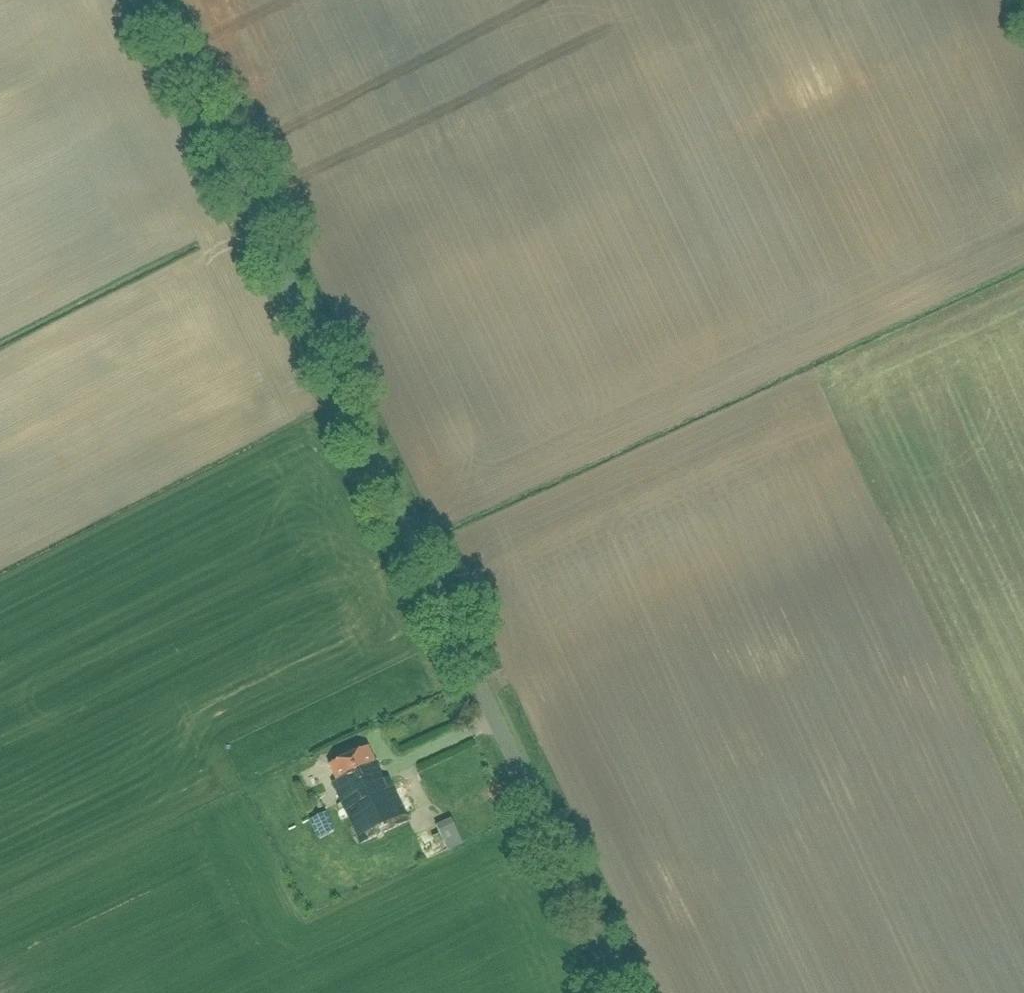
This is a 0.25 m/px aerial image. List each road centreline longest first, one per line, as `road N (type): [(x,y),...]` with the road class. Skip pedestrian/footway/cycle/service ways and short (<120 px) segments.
road 1 (unclassified): [(626,992),(152,0)]

